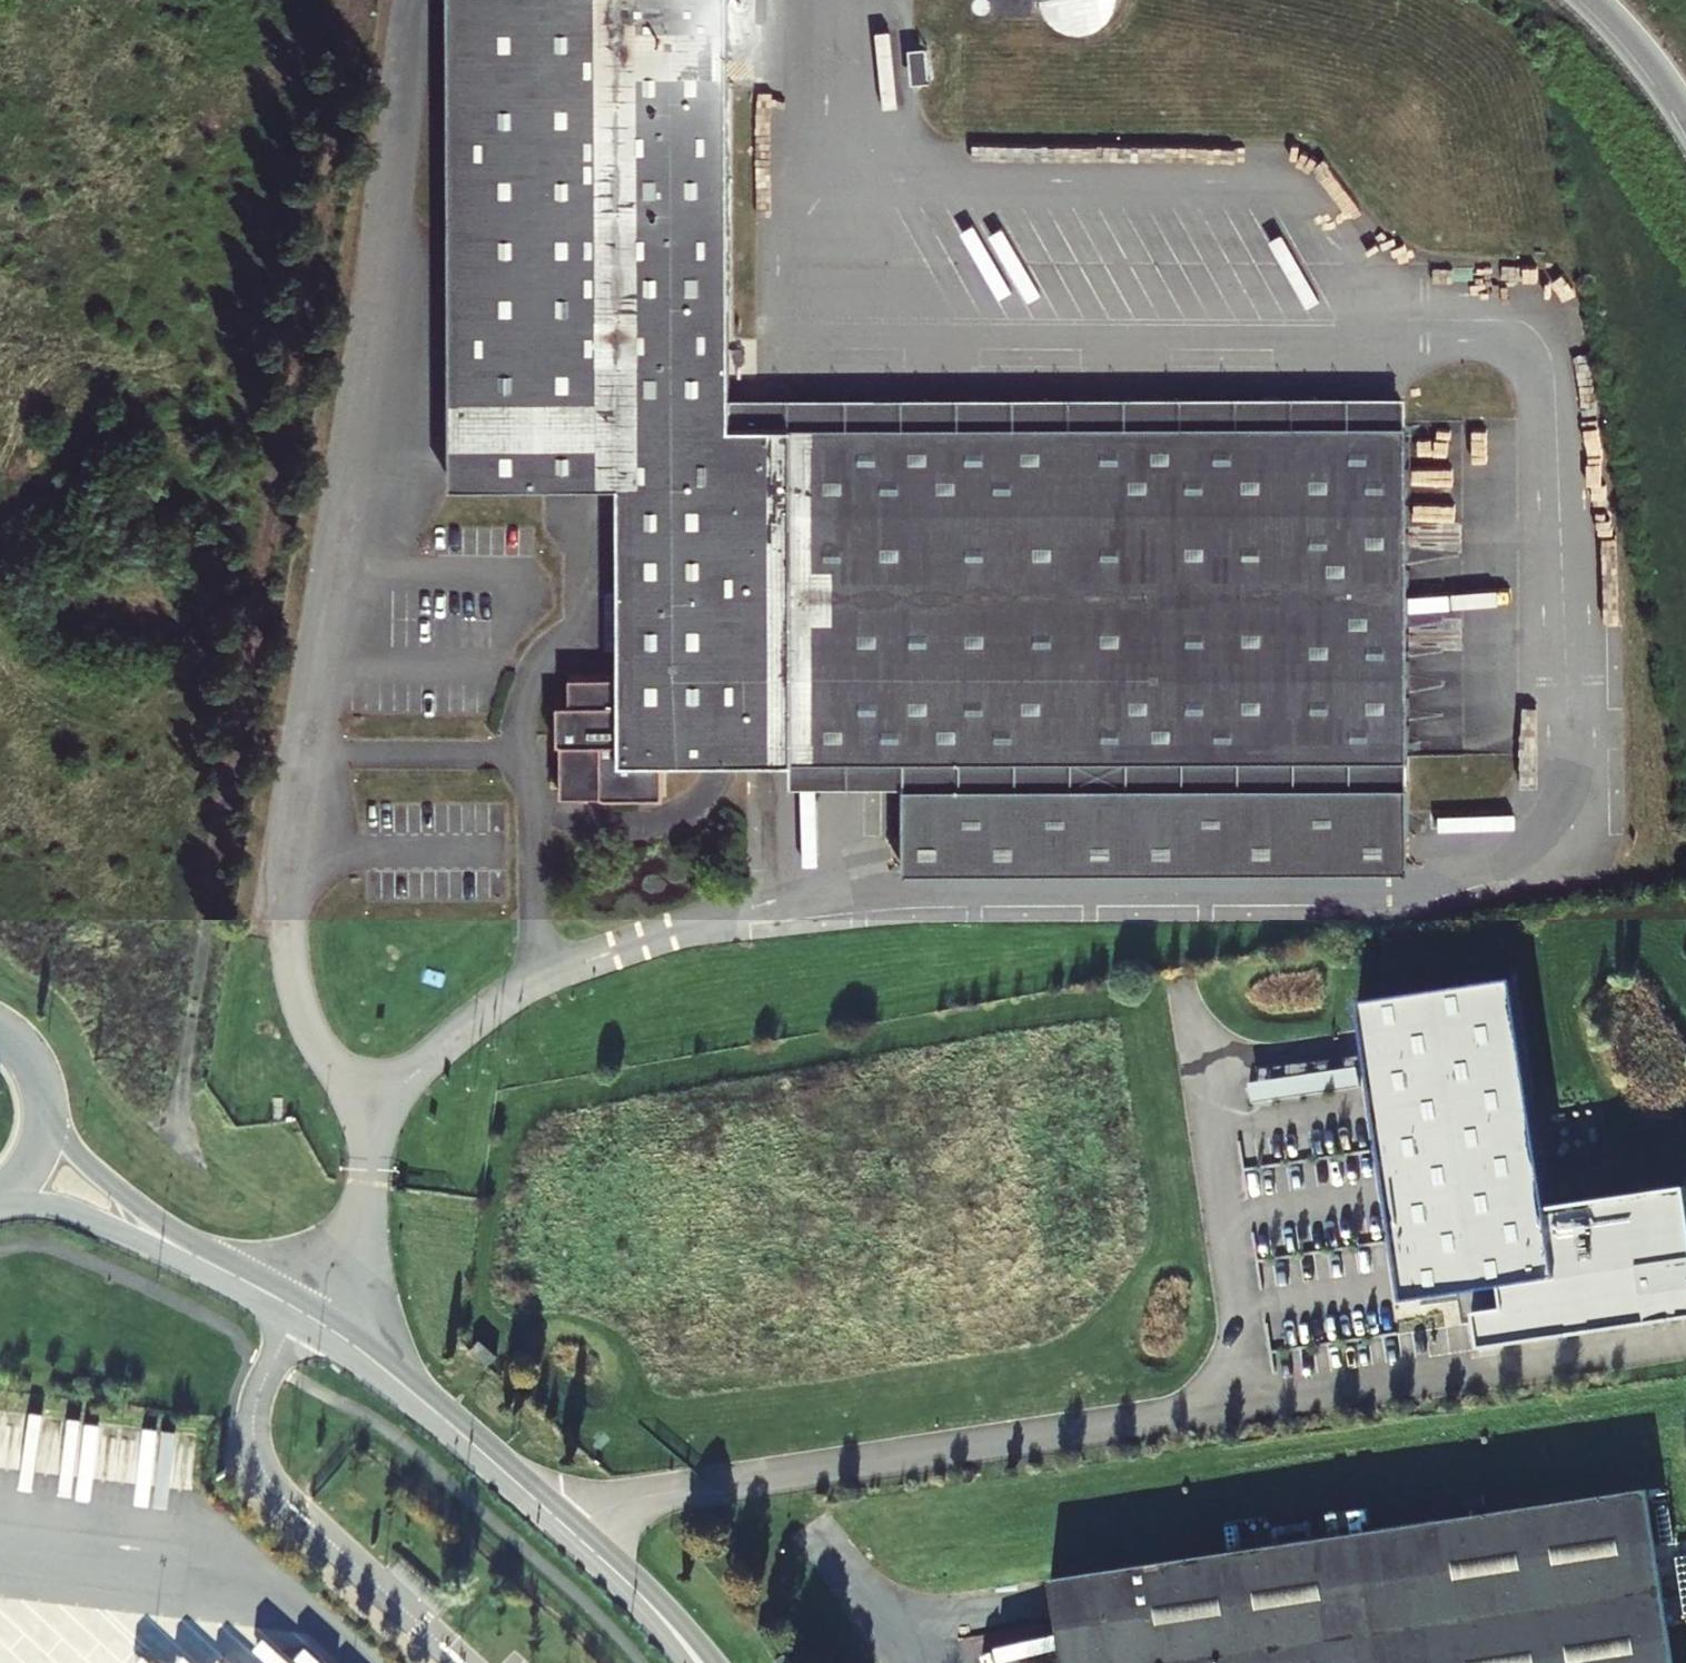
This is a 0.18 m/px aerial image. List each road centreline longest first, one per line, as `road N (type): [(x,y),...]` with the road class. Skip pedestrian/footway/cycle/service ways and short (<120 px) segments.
road 1 (secondary): [(140,1224),(325,1326),(446,1419),(701,1661)]
road 2 (trunk): [(1593,0),(1672,91),(1685,120)]
road 3 (secondary): [(140,1224),(67,1153),(43,1113)]
road 4 (secondary): [(0,1200),(46,1193),(140,1224)]

